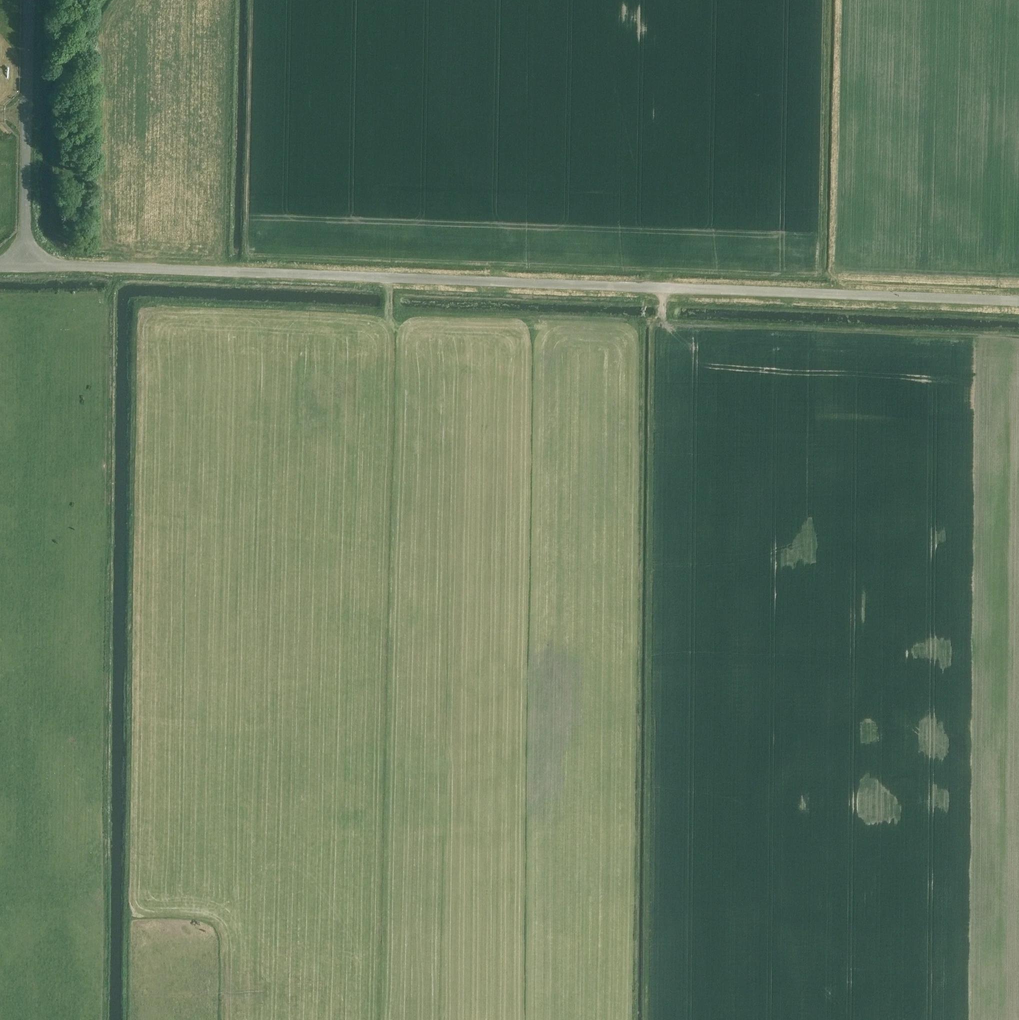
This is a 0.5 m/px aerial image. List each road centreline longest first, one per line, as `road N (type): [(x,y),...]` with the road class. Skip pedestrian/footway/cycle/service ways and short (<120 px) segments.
road 1 (unclassified): [(1018,303),(0,267)]

